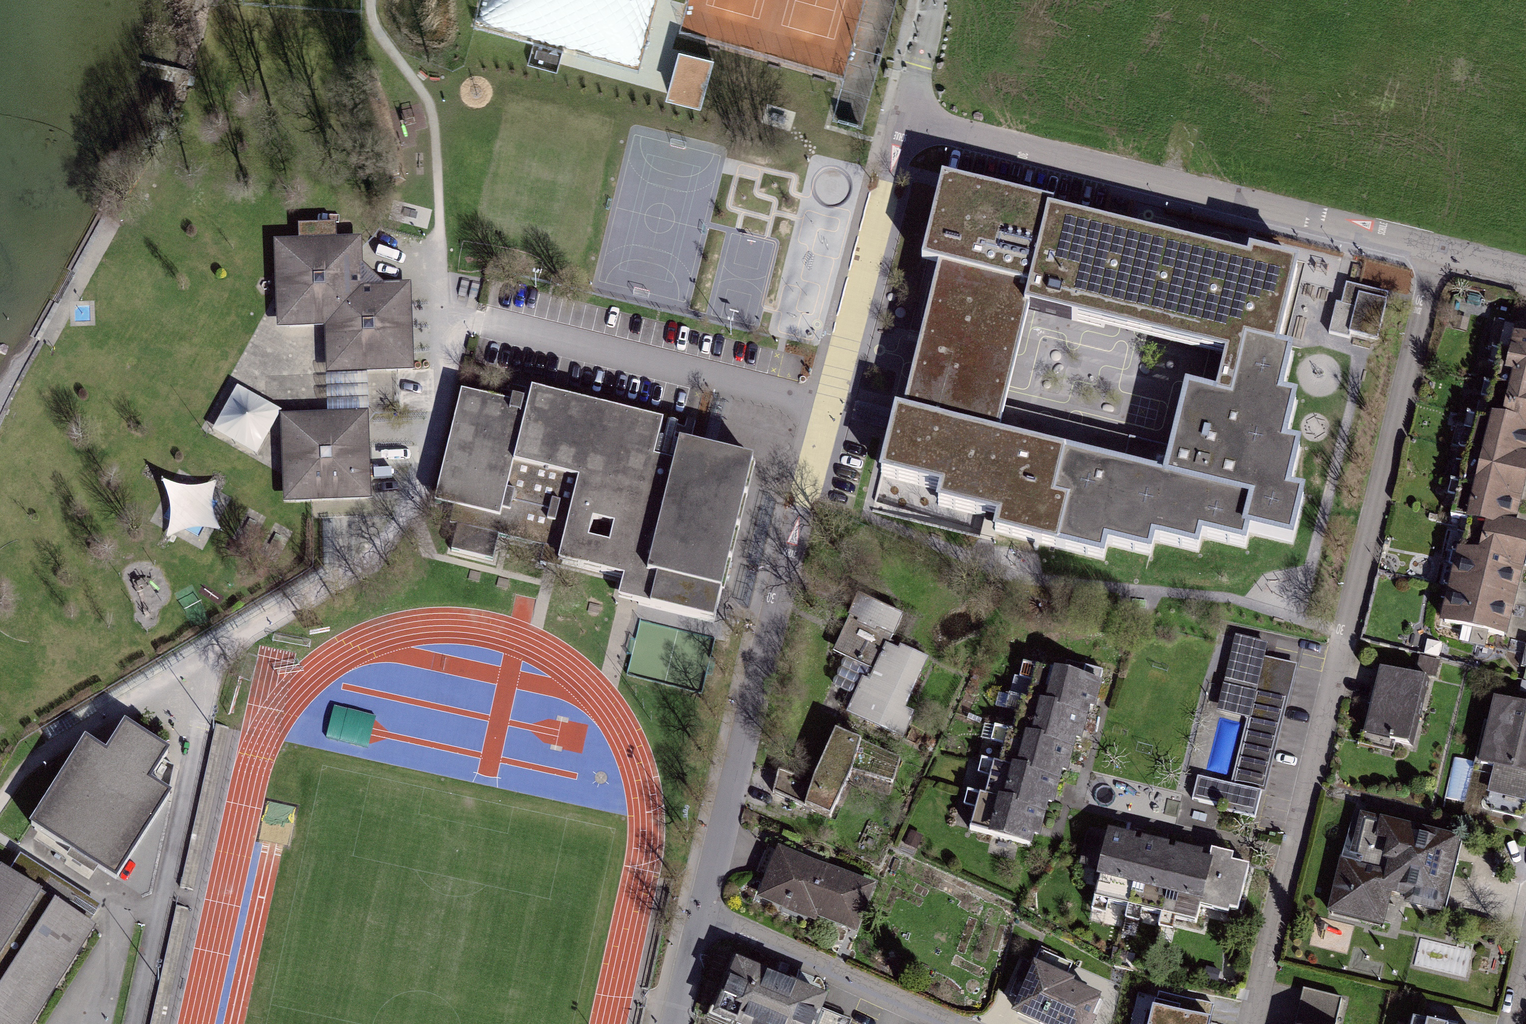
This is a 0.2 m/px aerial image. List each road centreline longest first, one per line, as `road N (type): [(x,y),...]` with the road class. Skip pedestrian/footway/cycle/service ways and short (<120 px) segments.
road 1 (residential): [(702,918),(837,362),(907,122),(1446,244)]
road 2 (residential): [(1248,1023),(1446,244)]
road 3 (residential): [(702,918),(943,1023)]

